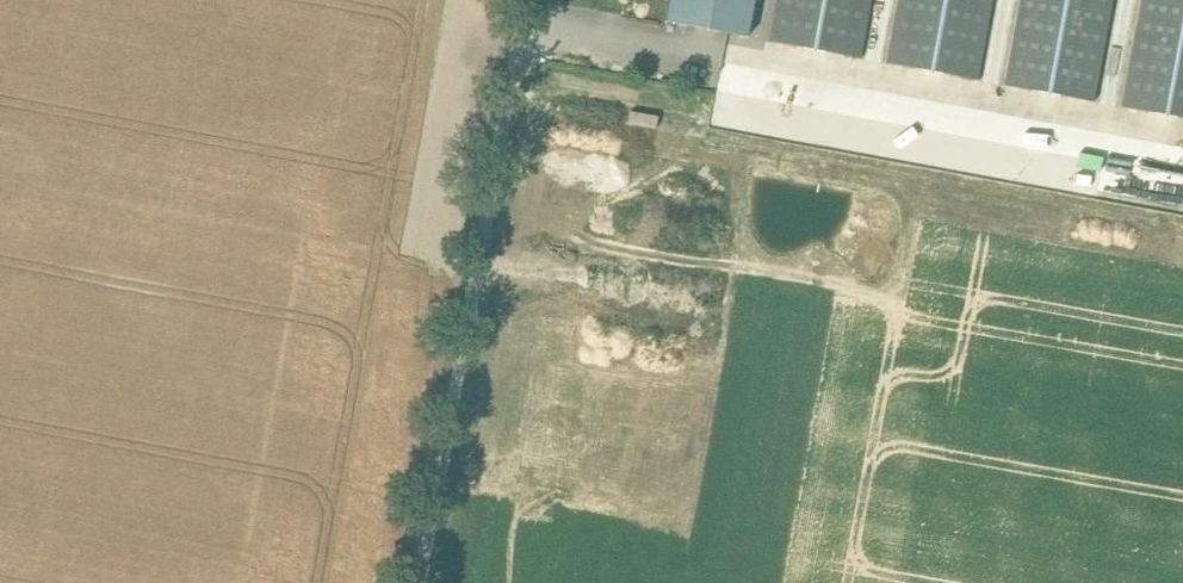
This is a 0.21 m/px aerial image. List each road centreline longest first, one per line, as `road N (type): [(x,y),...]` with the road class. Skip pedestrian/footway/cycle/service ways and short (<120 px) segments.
road 1 (unclassified): [(411,582),(519,0)]

